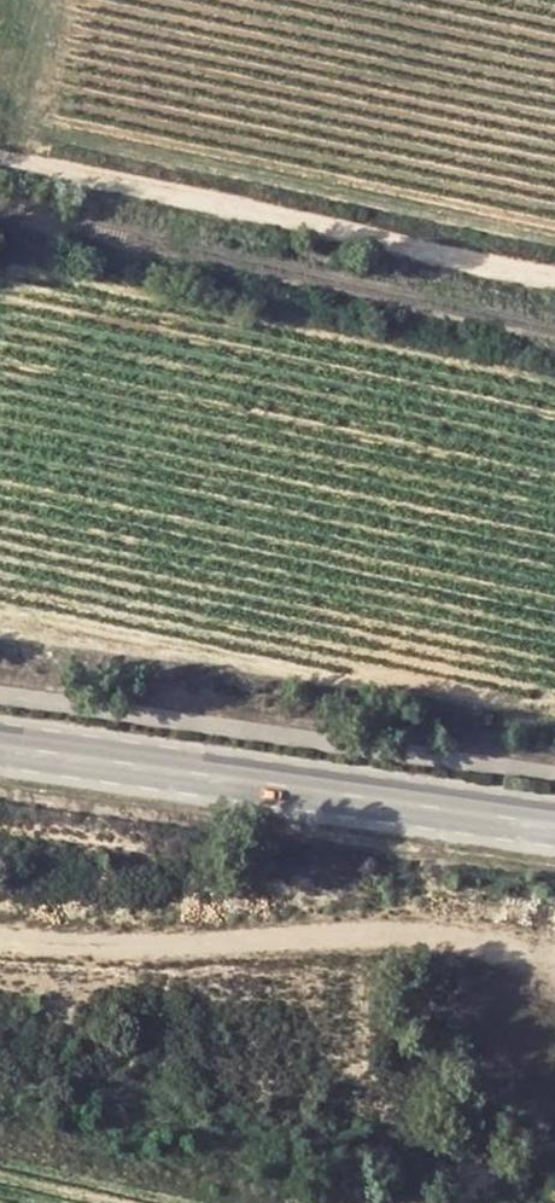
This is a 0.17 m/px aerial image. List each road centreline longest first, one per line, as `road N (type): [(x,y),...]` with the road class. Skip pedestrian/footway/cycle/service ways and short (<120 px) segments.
road 1 (track): [(0,152),(554,275)]
road 2 (secondary): [(0,747),(554,829)]
road 3 (track): [(0,937),(79,944),(432,934),(554,956)]

